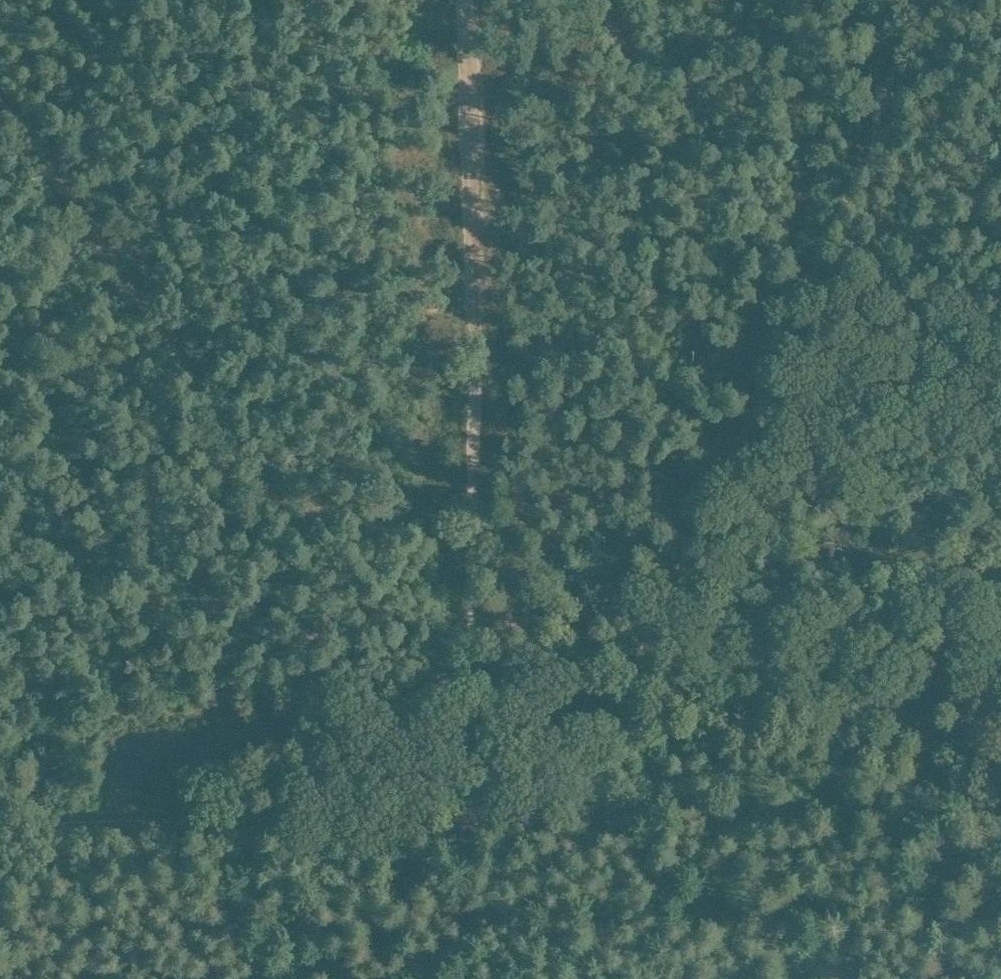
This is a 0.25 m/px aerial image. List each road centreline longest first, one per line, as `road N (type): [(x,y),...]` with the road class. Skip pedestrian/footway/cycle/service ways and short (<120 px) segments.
road 1 (track): [(443,814),(569,783),(593,764),(753,426),(927,0)]
road 2 (track): [(463,0),(475,732),(445,789),(443,814)]
road 3 (track): [(0,832),(443,814)]
road 4 (track): [(599,747),(893,734),(970,727),(1000,713)]
road 5 (track): [(443,814),(450,978)]

